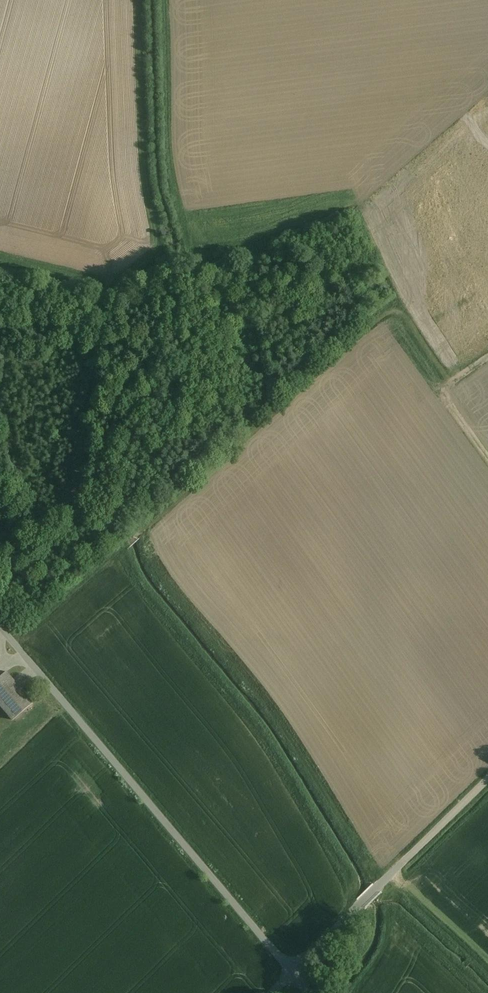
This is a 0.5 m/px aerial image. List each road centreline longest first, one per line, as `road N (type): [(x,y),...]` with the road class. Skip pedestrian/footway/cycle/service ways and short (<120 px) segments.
road 1 (track): [(487,355),(447,377),(391,308),(13,643)]
road 2 (unclassified): [(0,628),(292,971)]
road 3 (track): [(108,266),(86,480),(57,511),(0,522)]
road 4 (unclassified): [(292,971),(487,779)]

